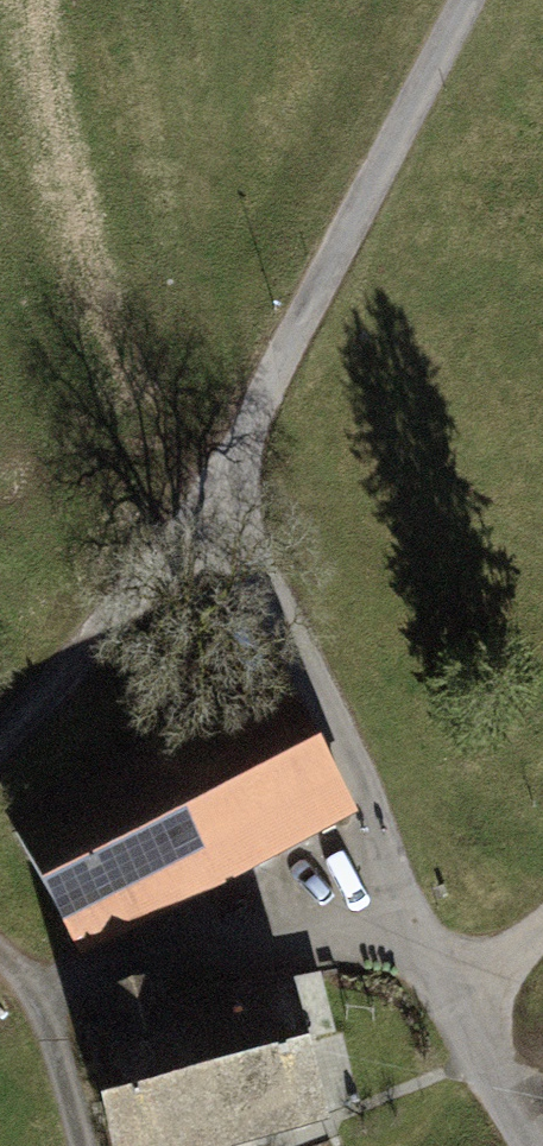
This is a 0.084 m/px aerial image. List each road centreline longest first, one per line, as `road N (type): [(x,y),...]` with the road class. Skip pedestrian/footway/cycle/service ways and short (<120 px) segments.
road 1 (unclassified): [(213,471),(519,1145)]
road 2 (unclassified): [(447,0),(213,471)]
road 3 (unclassified): [(213,471),(0,733)]
road 4 (track): [(79,1145),(46,1010),(0,949)]

